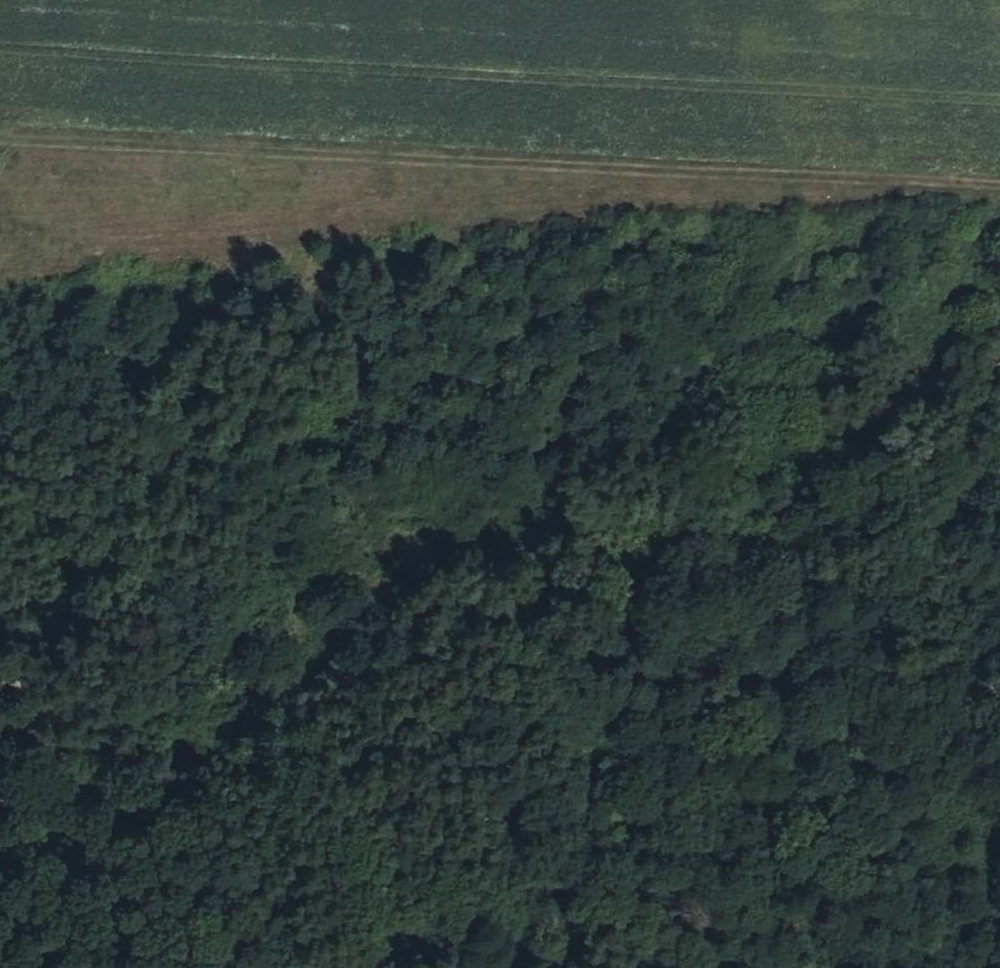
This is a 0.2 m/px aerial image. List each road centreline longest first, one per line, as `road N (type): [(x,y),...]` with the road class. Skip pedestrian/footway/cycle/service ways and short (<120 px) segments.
road 1 (track): [(999,170),(0,125)]
road 2 (track): [(227,967),(171,751),(0,460)]

